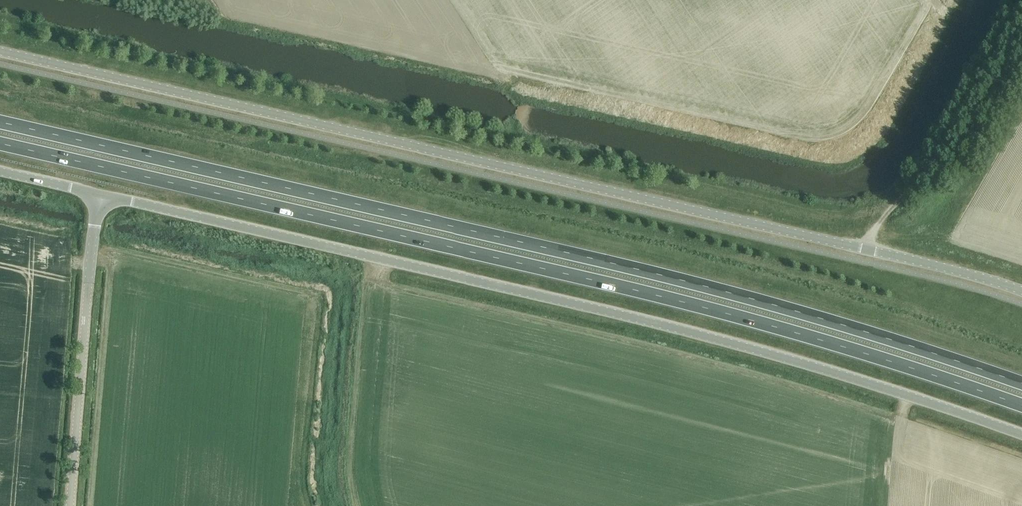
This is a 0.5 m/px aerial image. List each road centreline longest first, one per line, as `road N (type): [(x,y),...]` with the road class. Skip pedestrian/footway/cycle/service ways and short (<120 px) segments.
road 1 (trunk): [(0,142),(613,283),(1021,407)]
road 2 (trunk): [(1021,384),(729,293),(0,122)]
road 3 (unclassified): [(1021,290),(0,54)]
road 4 (unclassified): [(101,194),(610,310),(866,381),(1021,435)]
road 5 (tertiary): [(69,505),(101,194)]
road 6 (track): [(867,250),(890,212),(938,163),(1021,15)]

